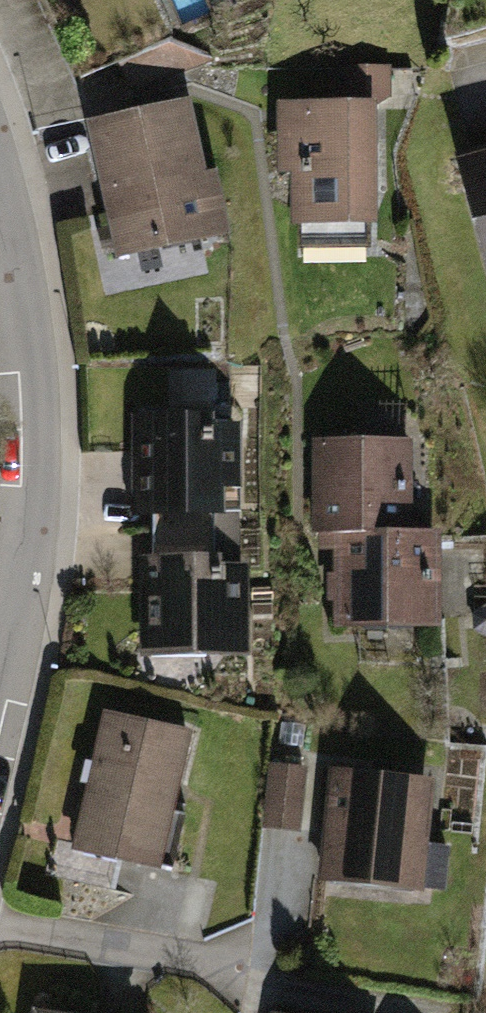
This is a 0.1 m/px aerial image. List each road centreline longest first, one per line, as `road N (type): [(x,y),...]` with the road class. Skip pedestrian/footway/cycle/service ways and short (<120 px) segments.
road 1 (residential): [(0,201),(20,291),(32,414),(23,605),(0,734)]
road 2 (residential): [(284,856),(258,986)]

